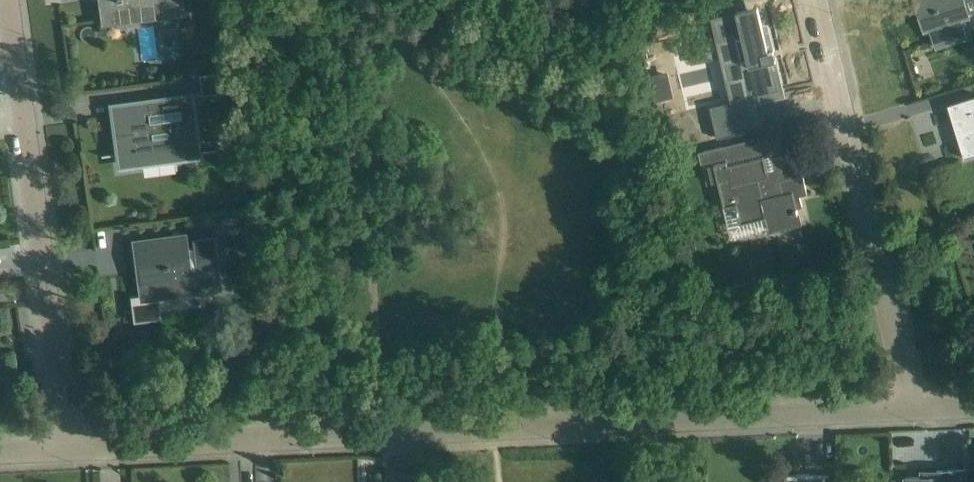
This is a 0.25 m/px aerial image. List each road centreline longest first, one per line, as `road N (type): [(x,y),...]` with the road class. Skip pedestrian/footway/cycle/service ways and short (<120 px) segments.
road 1 (residential): [(70,450),(911,410)]
road 2 (residential): [(70,450),(8,0)]
road 3 (residential): [(911,410),(817,0)]

